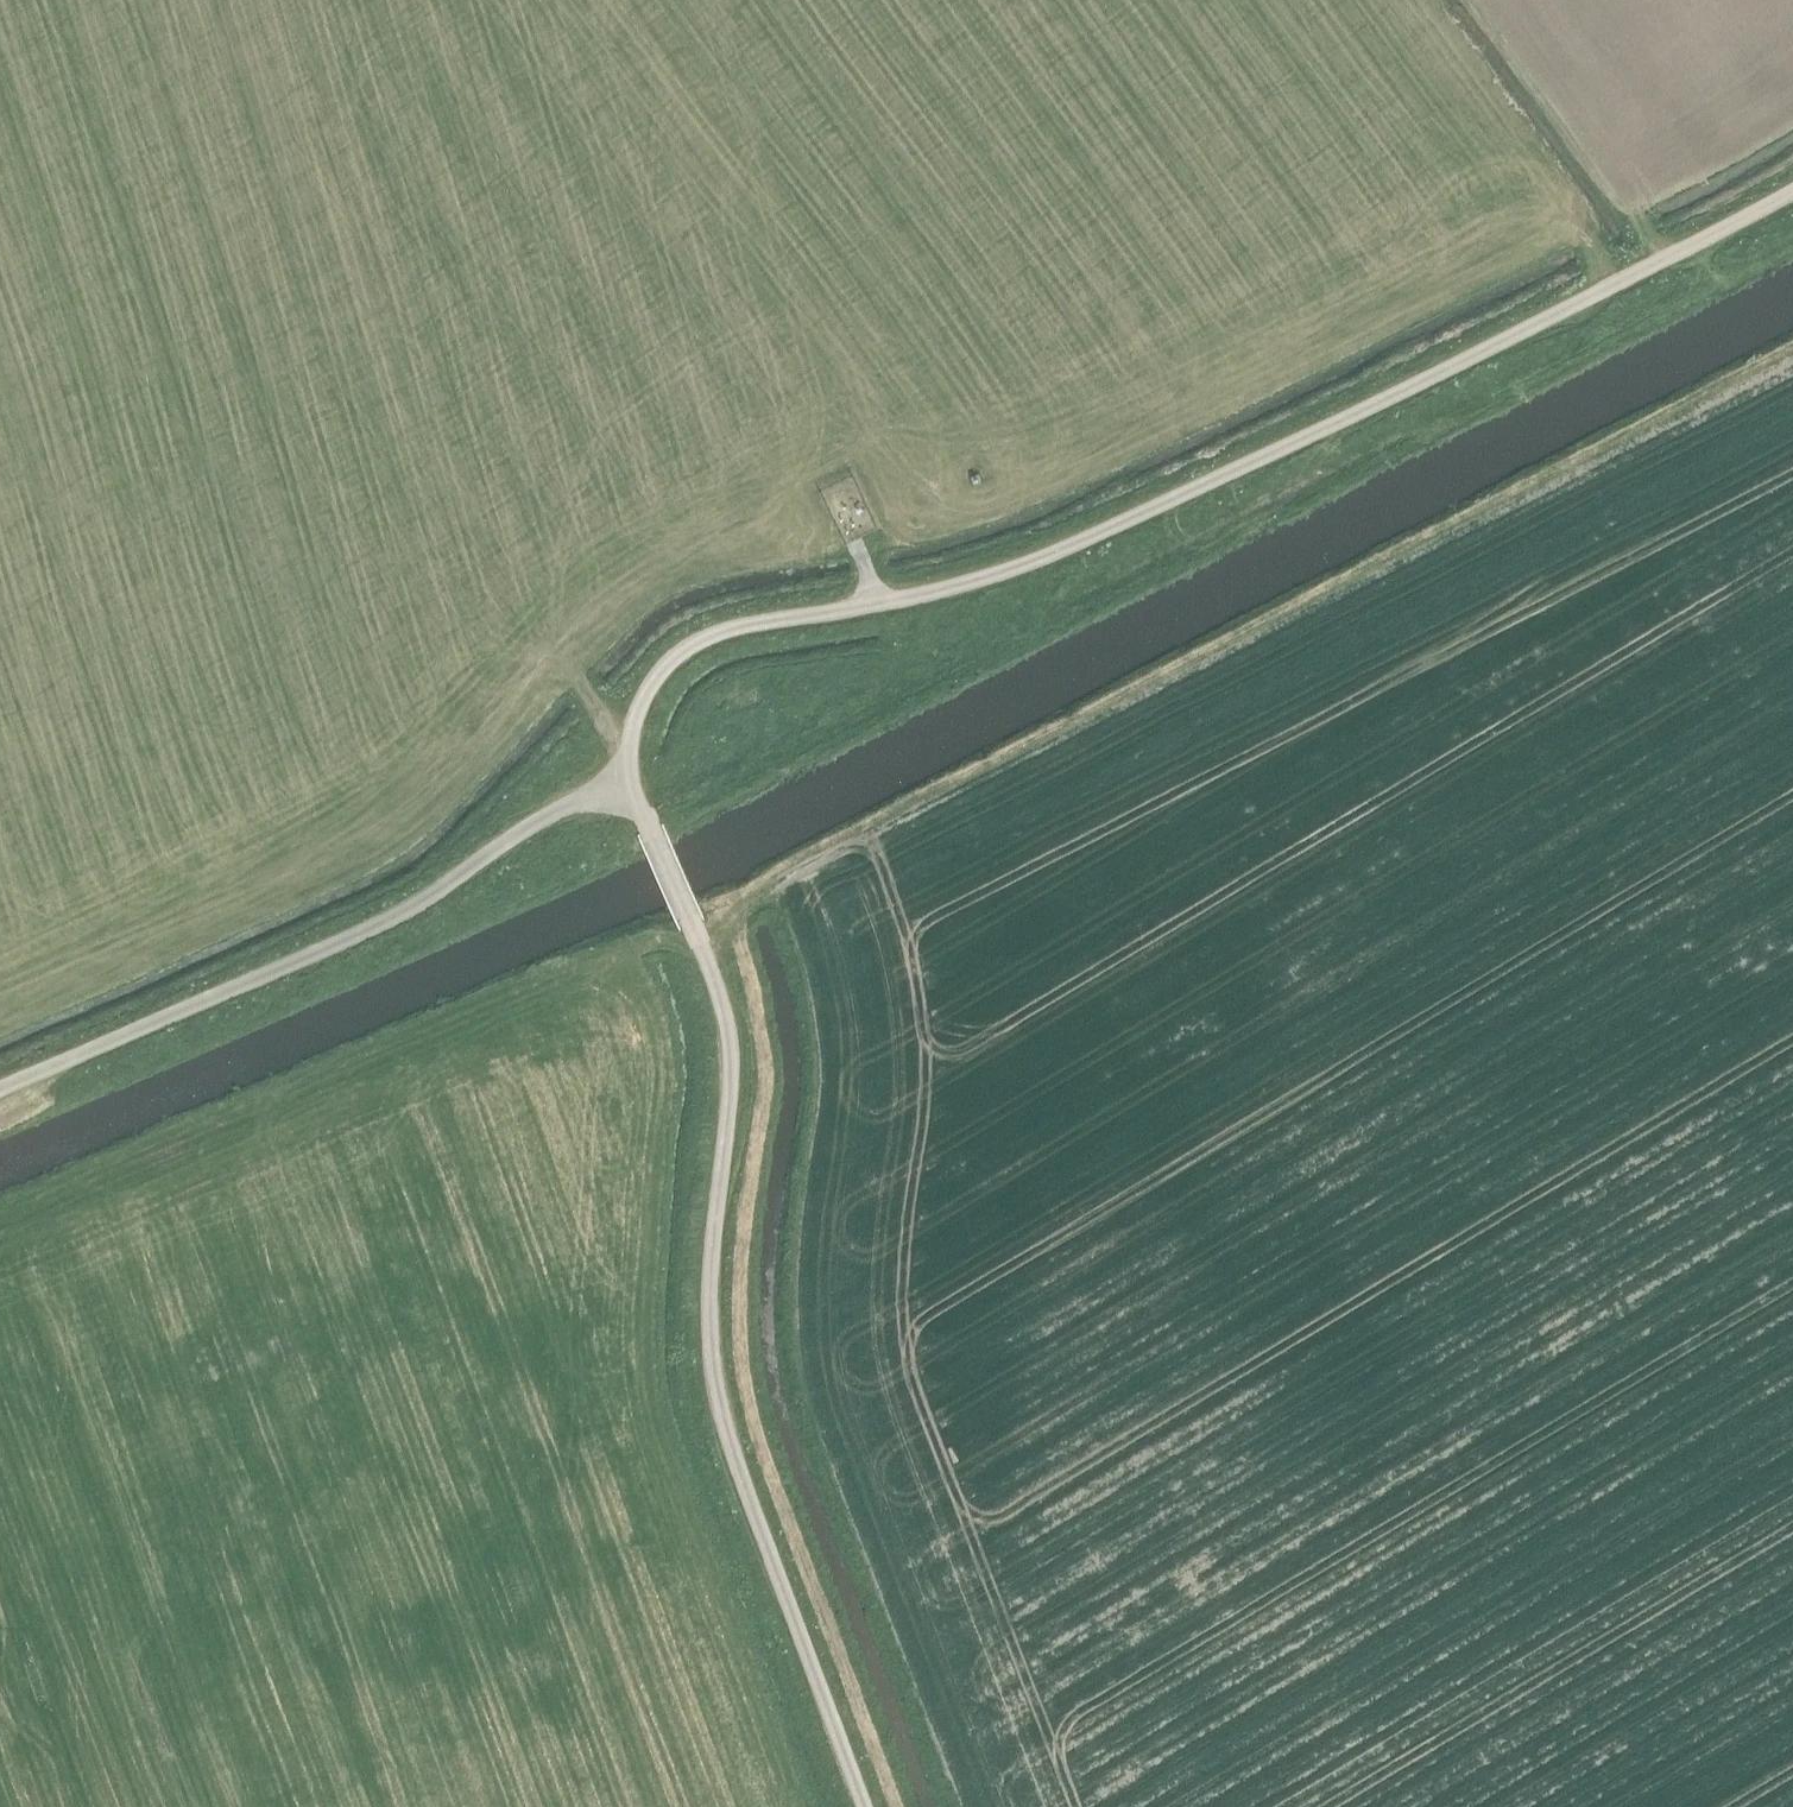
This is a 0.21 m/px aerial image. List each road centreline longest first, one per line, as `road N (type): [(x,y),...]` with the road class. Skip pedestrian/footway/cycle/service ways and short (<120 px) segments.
road 1 (unclassified): [(866,1806),(720,1408),(709,1274),(732,1085),(730,1030),(714,972),(632,784),(631,738),(645,693),(674,655),(715,630),(996,578),(1119,528),(1792,193)]
road 2 (track): [(632,784),(564,807),(374,924),(0,1087)]

